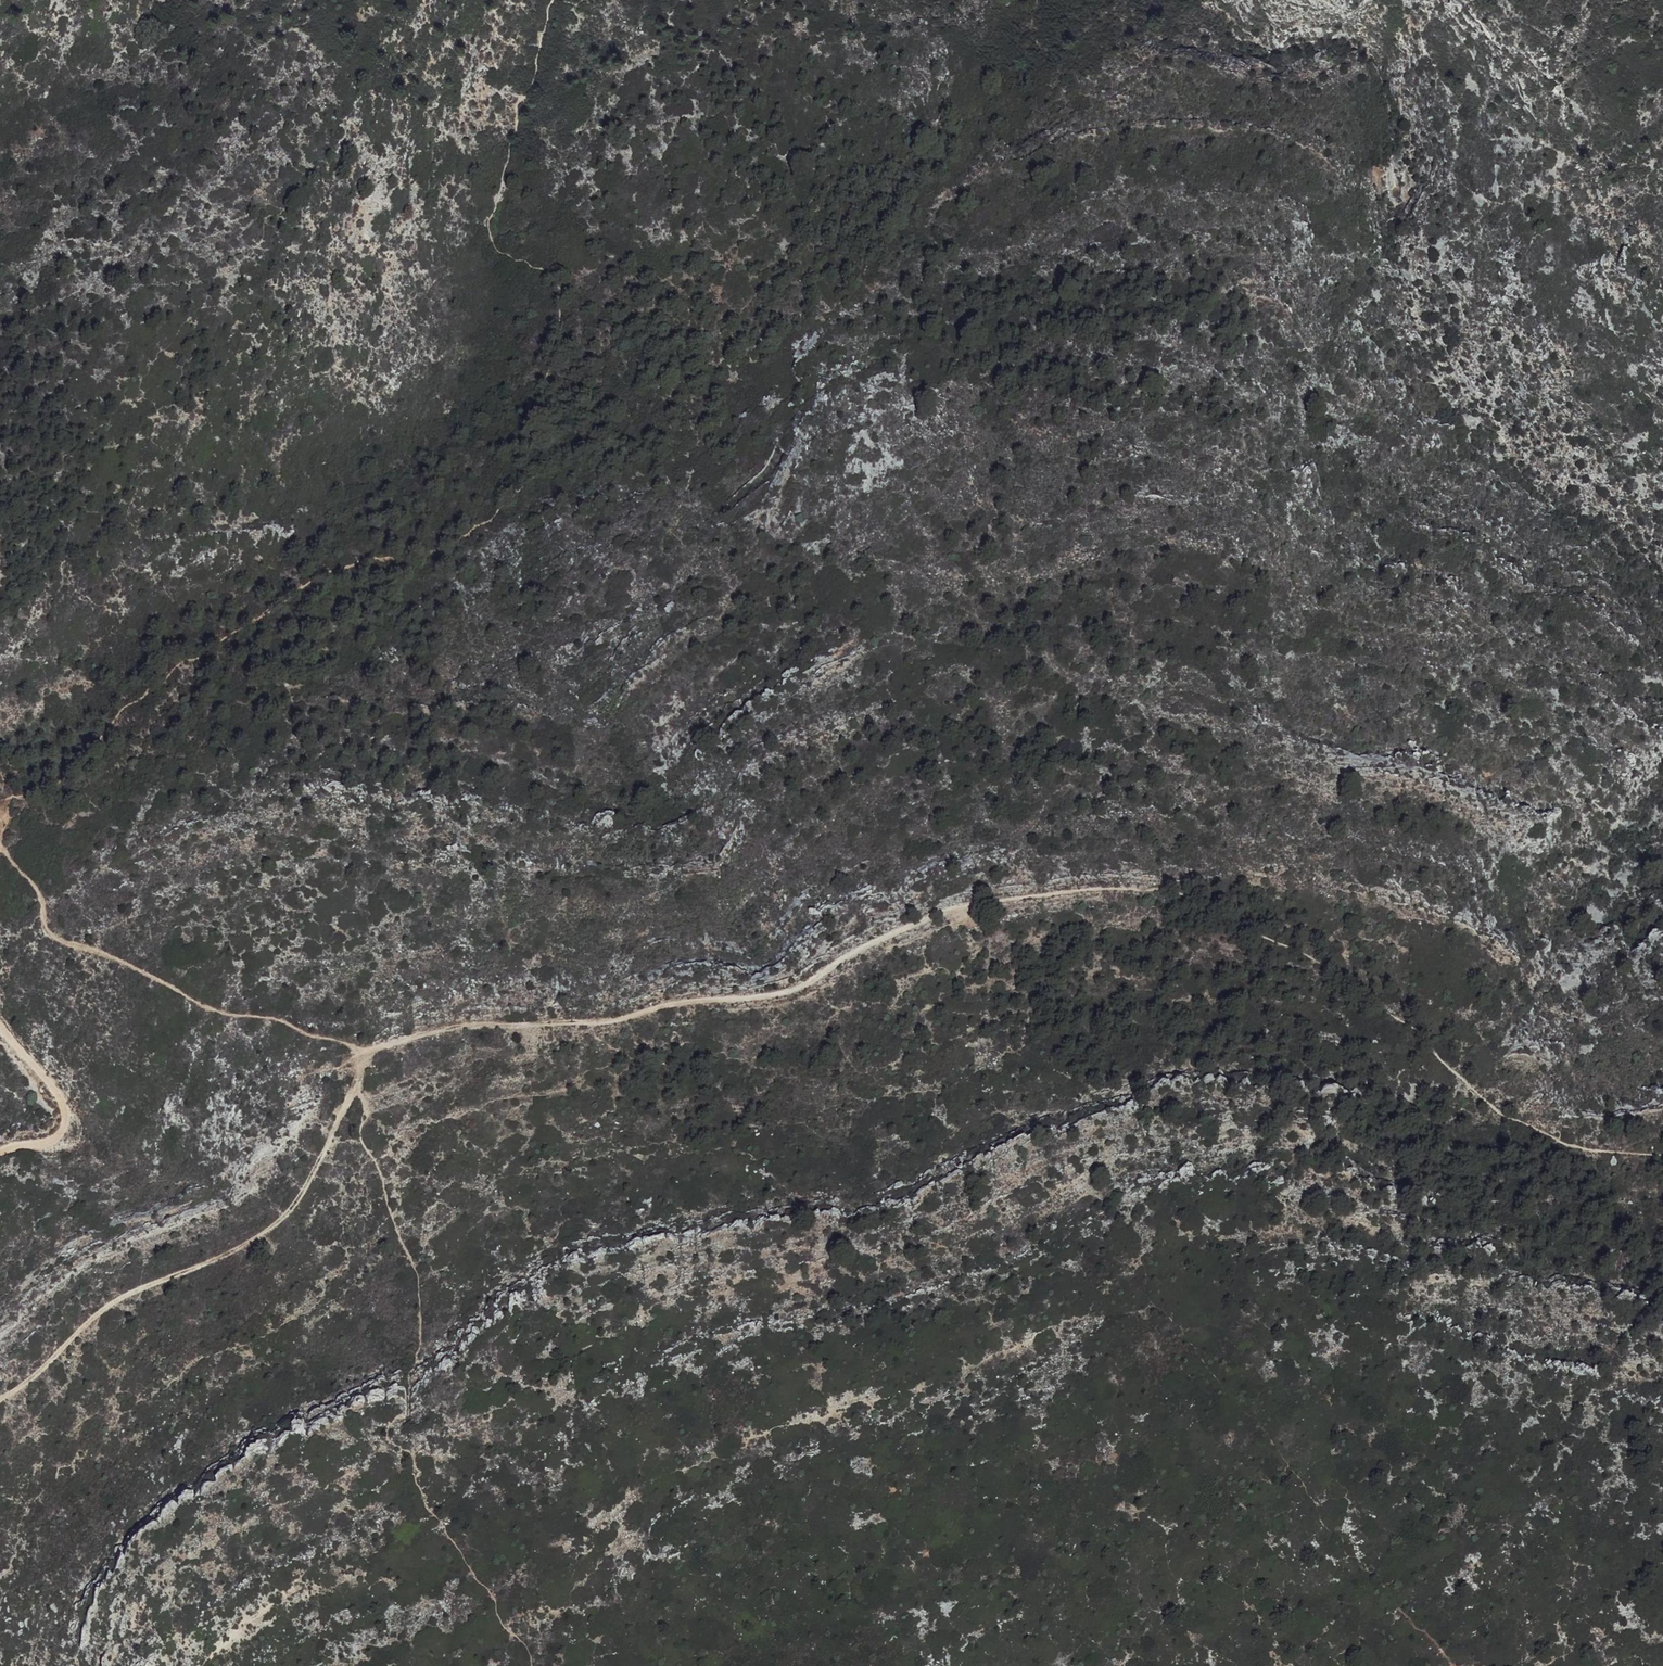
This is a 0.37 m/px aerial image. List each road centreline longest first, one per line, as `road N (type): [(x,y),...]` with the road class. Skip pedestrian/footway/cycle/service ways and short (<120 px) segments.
road 1 (track): [(1143,889),(949,910),(778,993),(678,1003),(611,1022),(461,1026),(364,1056)]
road 2 (track): [(0,1399),(117,1301),(224,1256),(286,1215),(359,1082),(364,1056)]
road 3 (track): [(0,1151),(58,1141),(69,1129),(58,1094),(0,1026)]

